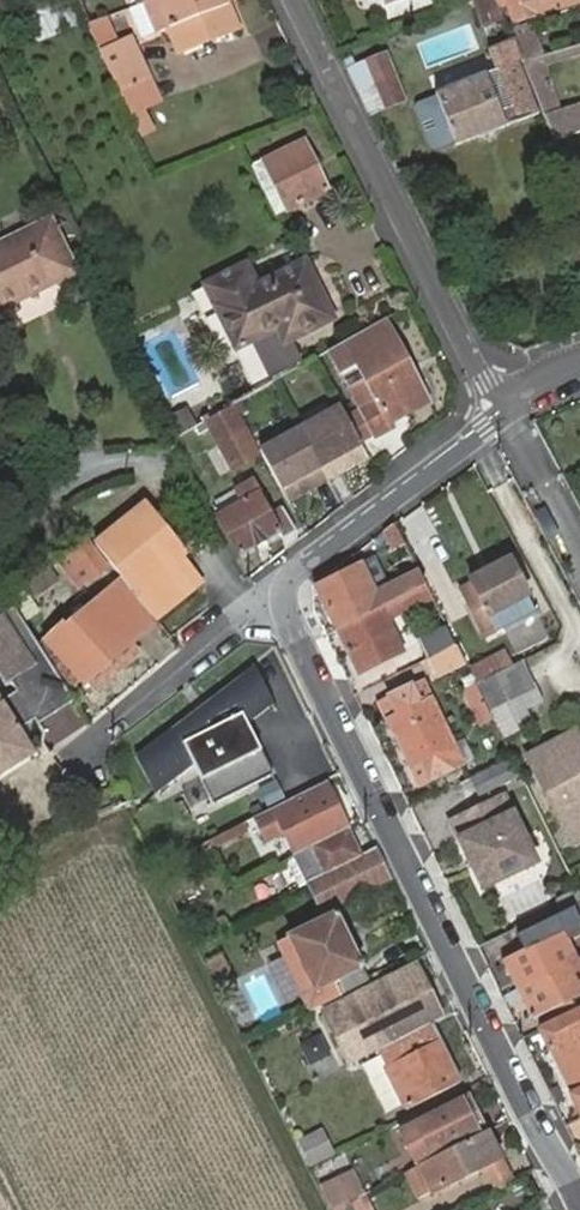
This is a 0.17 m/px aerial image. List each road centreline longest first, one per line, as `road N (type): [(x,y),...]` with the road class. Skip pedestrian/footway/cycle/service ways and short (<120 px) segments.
road 1 (residential): [(274,589),(579,1205)]
road 2 (residential): [(293,0),(476,371),(504,408)]
road 3 (track): [(319,1209),(119,827)]
road 4 (residential): [(274,589),(504,408)]
road 5 (residential): [(274,589),(89,743)]
road 6 (track): [(119,827),(0,901)]

